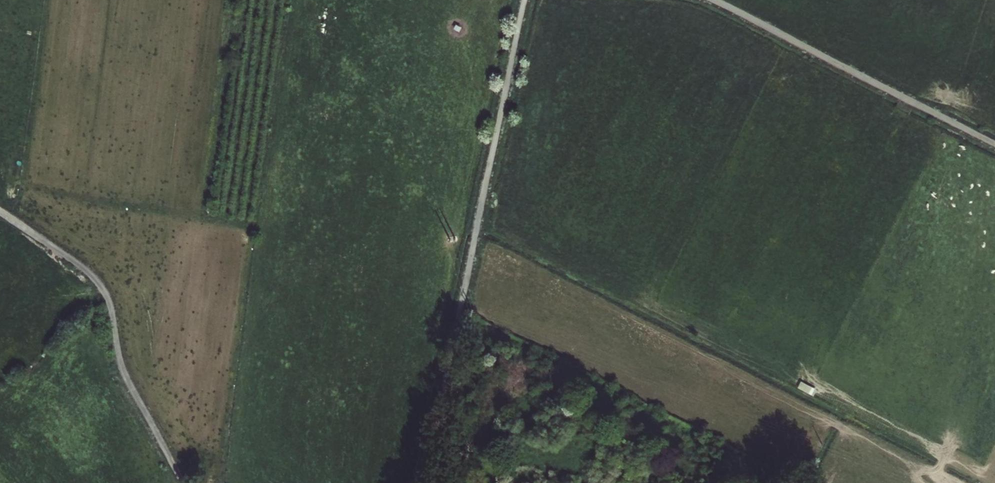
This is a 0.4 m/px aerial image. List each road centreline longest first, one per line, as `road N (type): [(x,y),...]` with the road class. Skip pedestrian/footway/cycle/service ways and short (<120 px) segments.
road 1 (track): [(525,0),(422,482)]
road 2 (unclassified): [(183,482),(122,367),(98,284),(0,211)]
road 3 (track): [(994,145),(710,0)]

